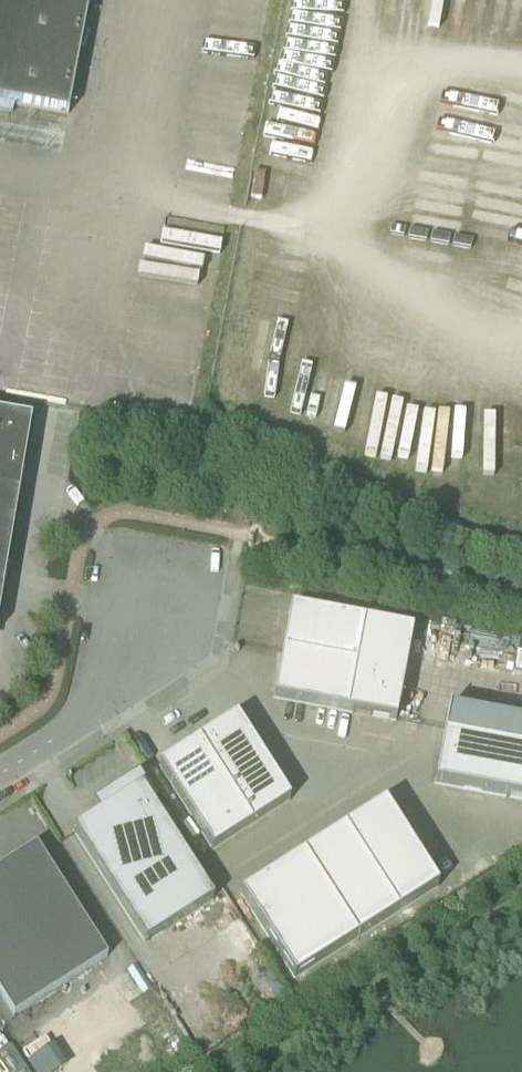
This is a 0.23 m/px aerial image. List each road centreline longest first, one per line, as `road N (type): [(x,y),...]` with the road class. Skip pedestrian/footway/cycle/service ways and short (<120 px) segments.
road 1 (track): [(521,890),(241,1071)]
road 2 (unclassified): [(0,778),(115,703)]

